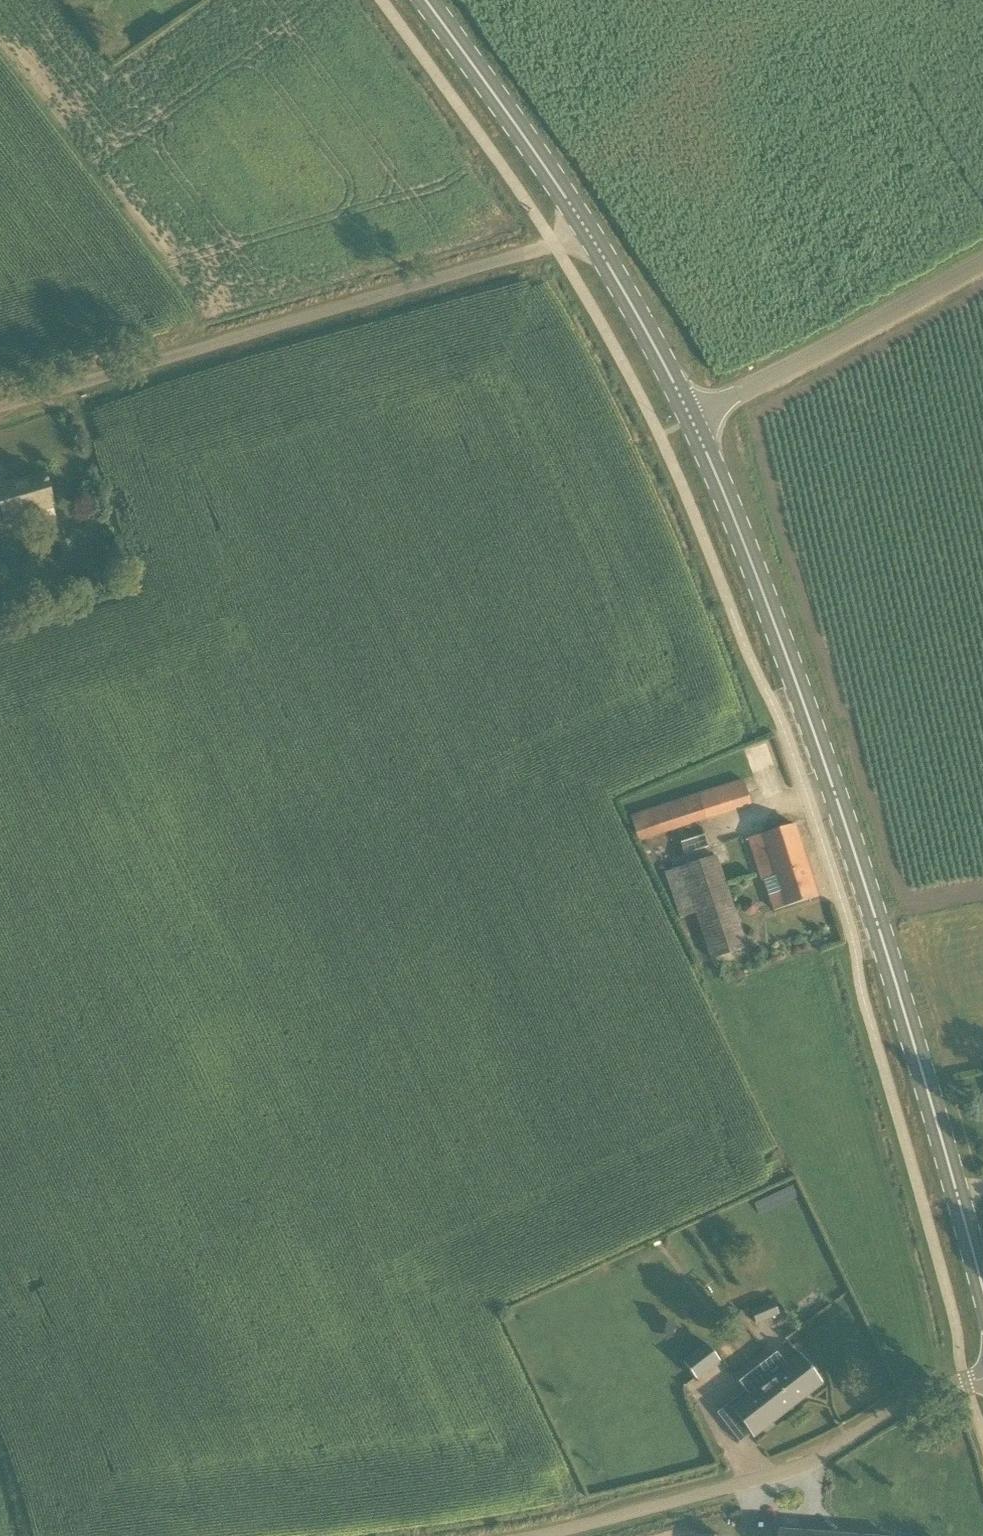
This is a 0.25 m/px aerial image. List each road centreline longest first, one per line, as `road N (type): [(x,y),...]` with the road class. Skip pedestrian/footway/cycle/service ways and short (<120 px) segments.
road 1 (primary): [(982,1274),(836,796),(693,423)]
road 2 (unclassified): [(0,407),(589,233)]
road 3 (unclassified): [(566,1535),(739,1494),(982,1380)]
road 4 (unclassified): [(693,423),(982,263)]
road 5 (primary): [(589,233),(423,0)]
road 6 (primary): [(693,423),(589,233)]

